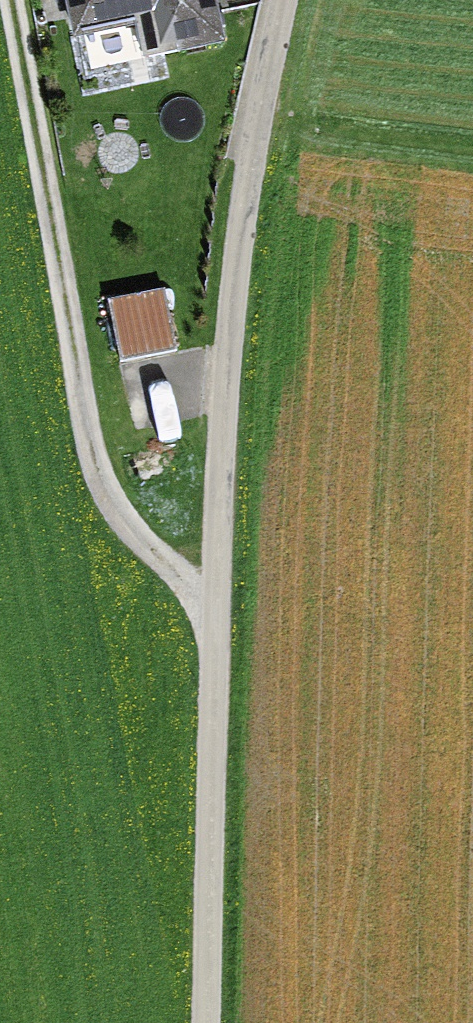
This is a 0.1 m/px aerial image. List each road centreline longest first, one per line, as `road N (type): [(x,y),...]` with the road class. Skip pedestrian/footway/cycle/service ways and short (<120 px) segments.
road 1 (unclassified): [(282,0),(245,190),(209,603),(206,1022)]
road 2 (track): [(209,603),(147,548),(97,472),(7,0)]

